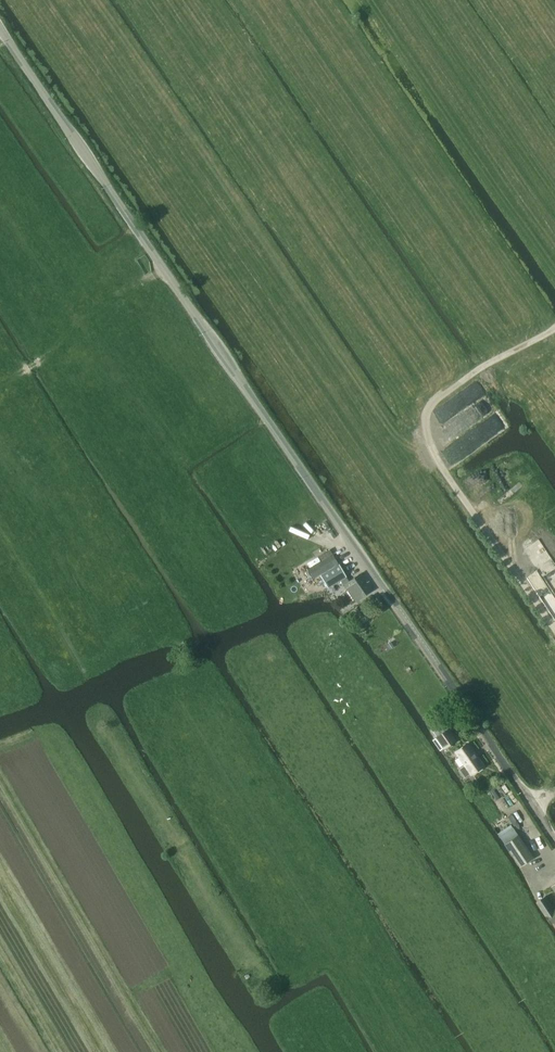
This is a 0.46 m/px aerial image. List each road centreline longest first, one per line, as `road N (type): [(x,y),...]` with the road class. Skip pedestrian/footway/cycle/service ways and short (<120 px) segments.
road 1 (tertiary): [(554,843),(0,31)]
road 2 (track): [(554,642),(430,447),(426,406),(554,330)]

